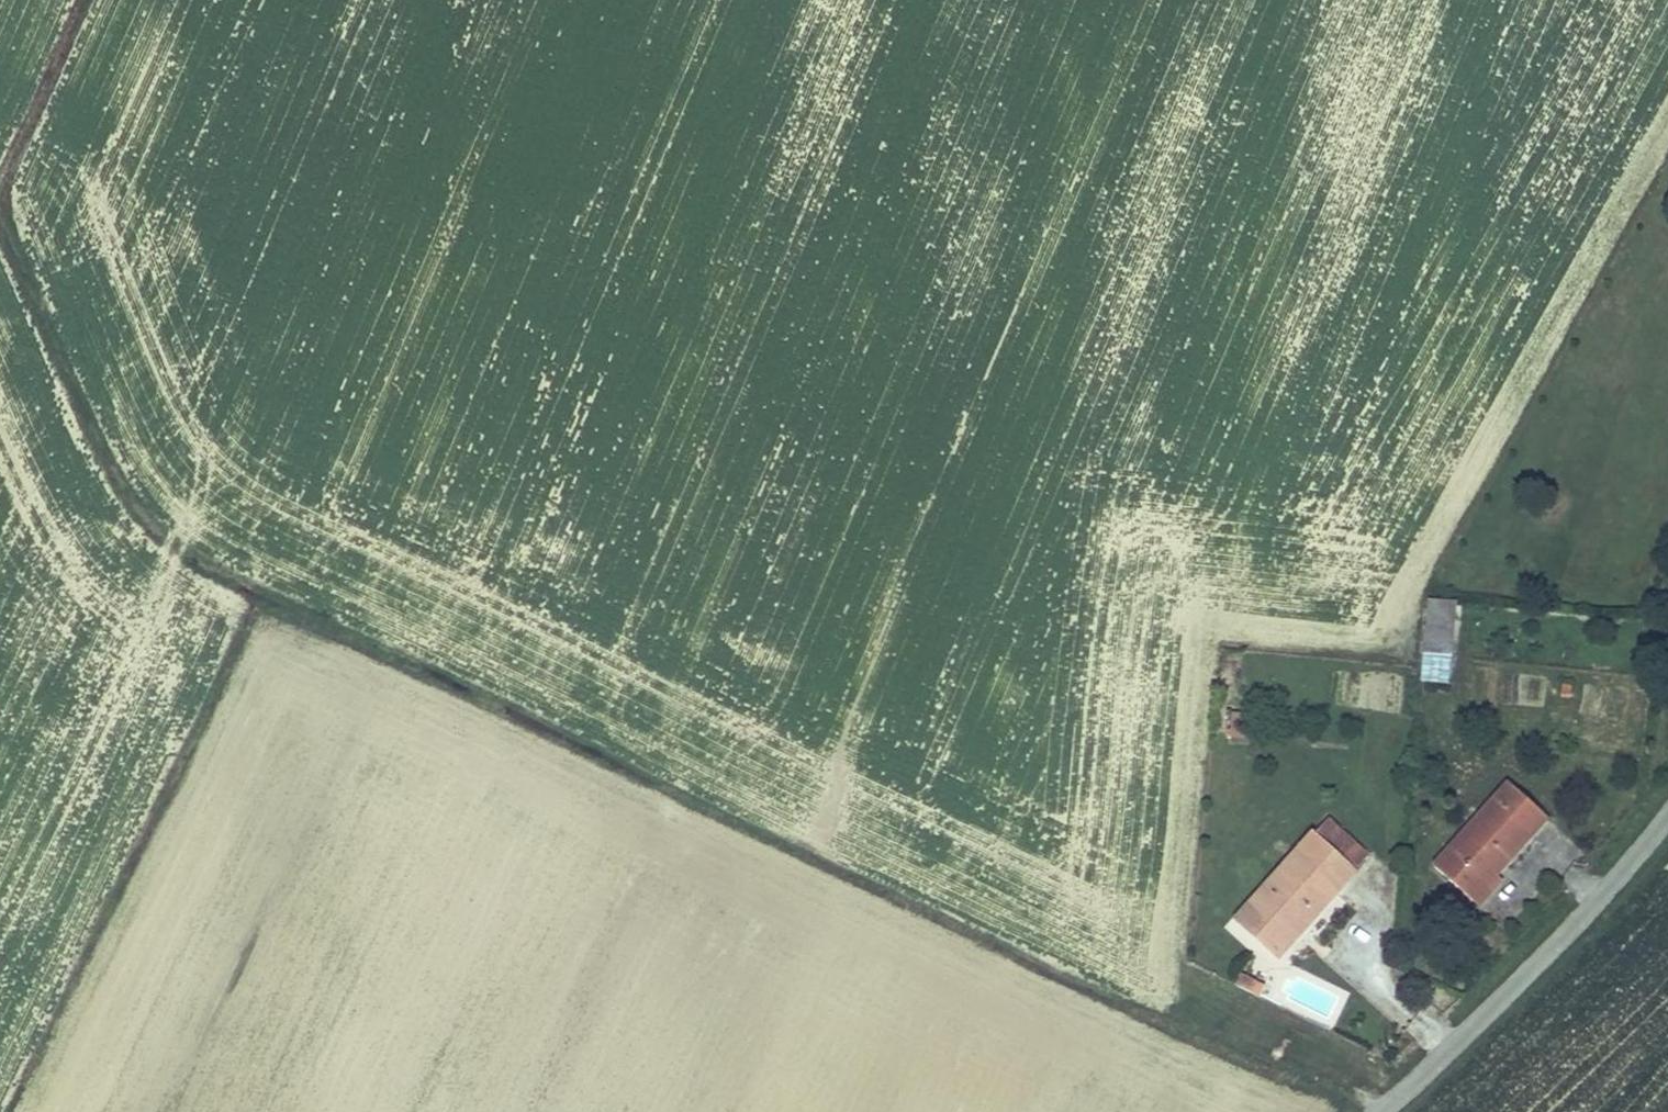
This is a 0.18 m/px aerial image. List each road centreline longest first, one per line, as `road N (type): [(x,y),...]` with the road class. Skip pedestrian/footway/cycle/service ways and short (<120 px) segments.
road 1 (tertiary): [(1667,816),(1617,881),(1385,1111)]

